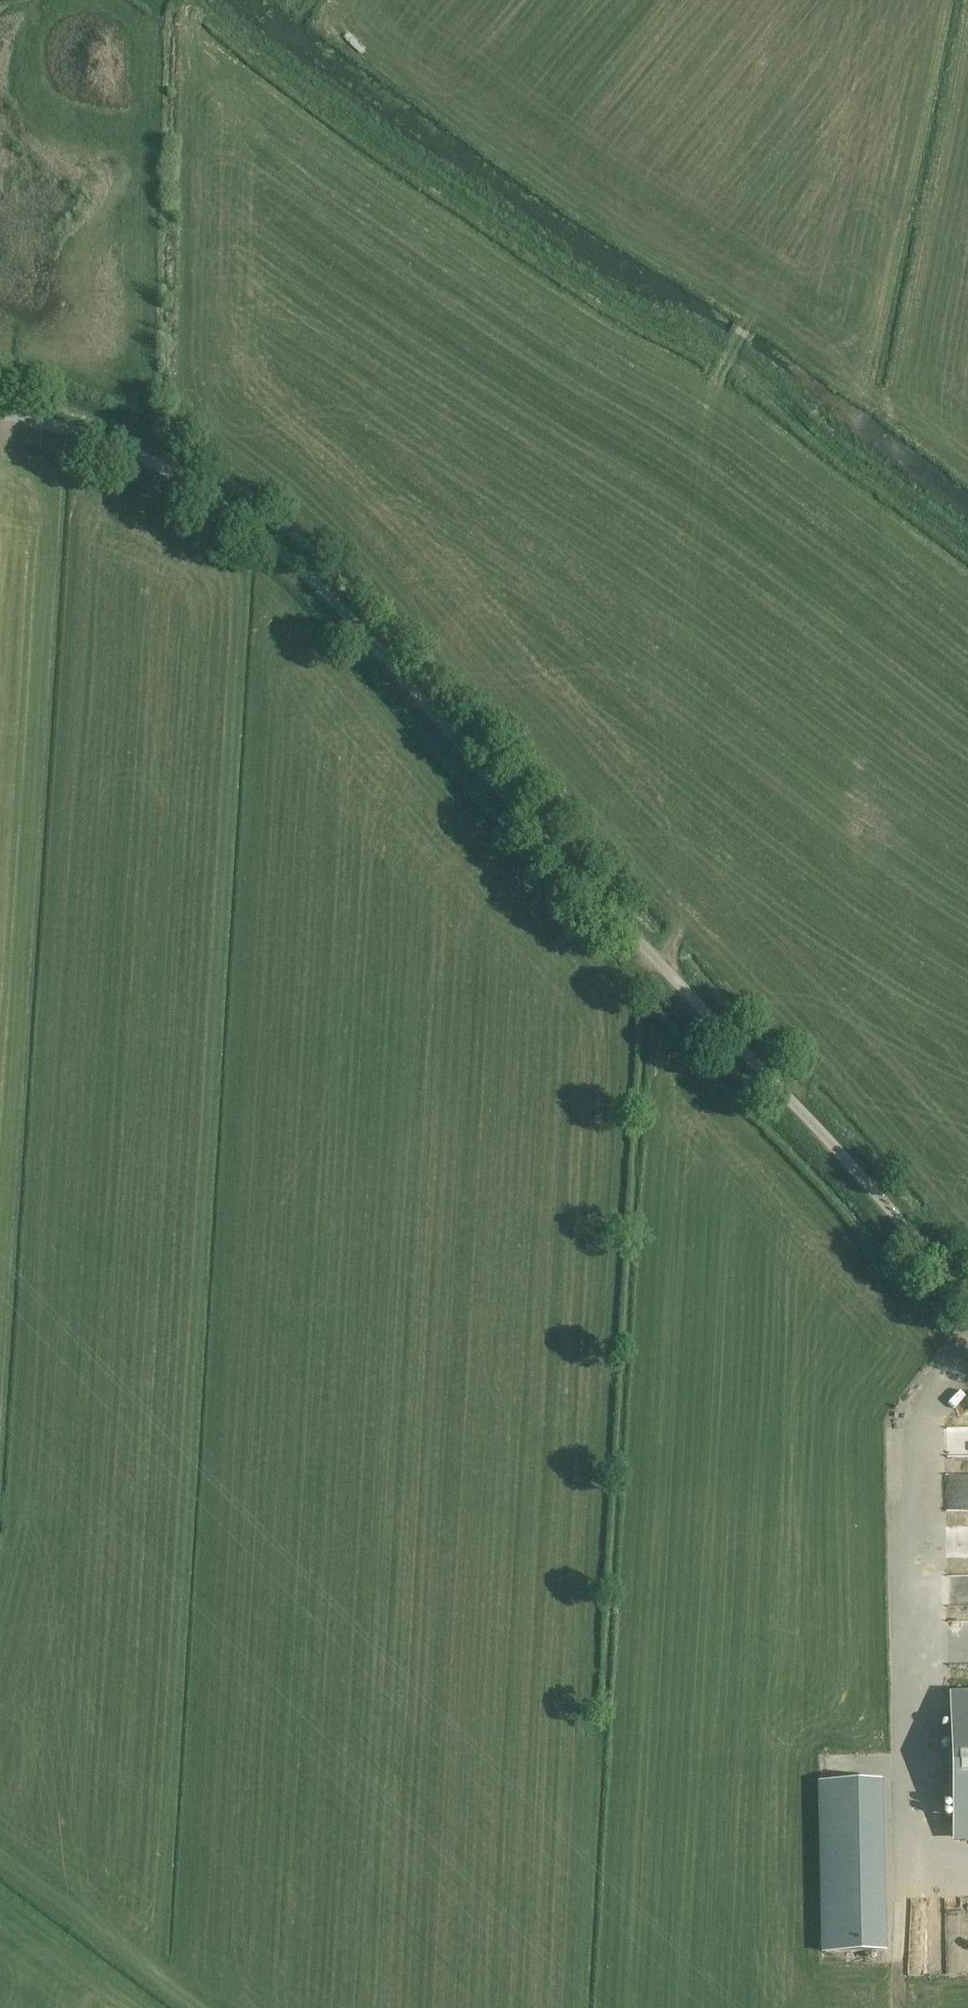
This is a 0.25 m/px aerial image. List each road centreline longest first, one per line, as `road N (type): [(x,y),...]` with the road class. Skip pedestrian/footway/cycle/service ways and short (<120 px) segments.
road 1 (unclassified): [(967,1302),(283,557),(153,465),(69,432),(0,419)]
road 2 (track): [(922,1874),(902,1905),(898,2007)]

